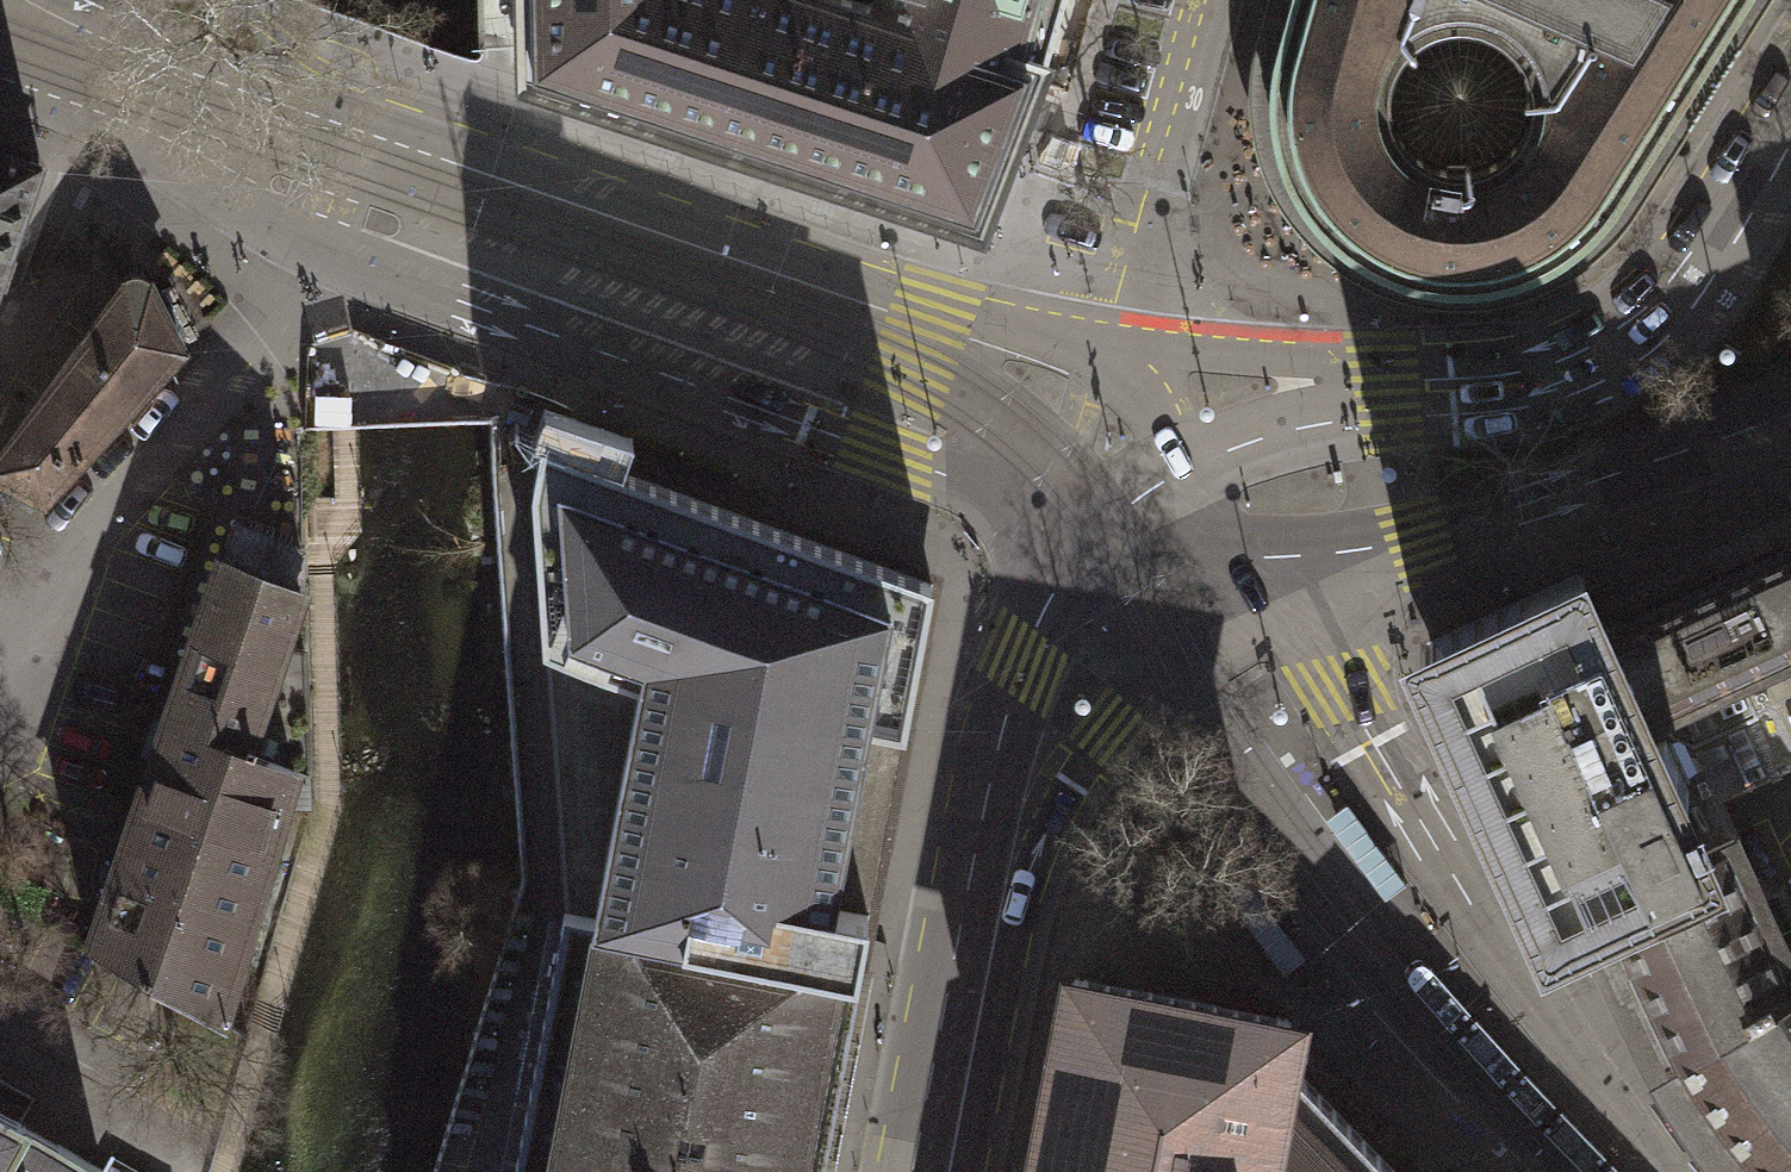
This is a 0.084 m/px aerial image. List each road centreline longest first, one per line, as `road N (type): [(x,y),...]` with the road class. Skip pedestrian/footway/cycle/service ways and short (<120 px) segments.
road 1 (tertiary): [(0,93),(70,119),(296,242),(883,454),(1070,553)]
road 2 (tertiary): [(1162,407),(1052,349),(928,304),(179,56),(83,0)]
road 3 (tertiary): [(1790,117),(1679,303),(1624,343),(1512,385),(1389,399),(1162,407)]
road 4 (residential): [(1641,1171),(1628,1127),(1485,928),(1264,588)]
road 5 (tertiary): [(1264,588),(1423,548),(1790,408)]
road 6 (tertiary): [(984,938),(1062,784),(1104,732),(1264,588)]
road 7 (residential): [(1162,407),(1151,189),(1205,0)]
road 8 (tertiary): [(1070,553),(1022,666),(989,795),(984,938)]
road 9 (tertiary): [(984,938),(940,1171)]
road 10 (tertiary): [(1264,588),(1162,407)]
road 11 (tertiary): [(1070,553),(1177,585),(1264,588)]
road 12 (tertiary): [(1162,407),(1070,553)]

